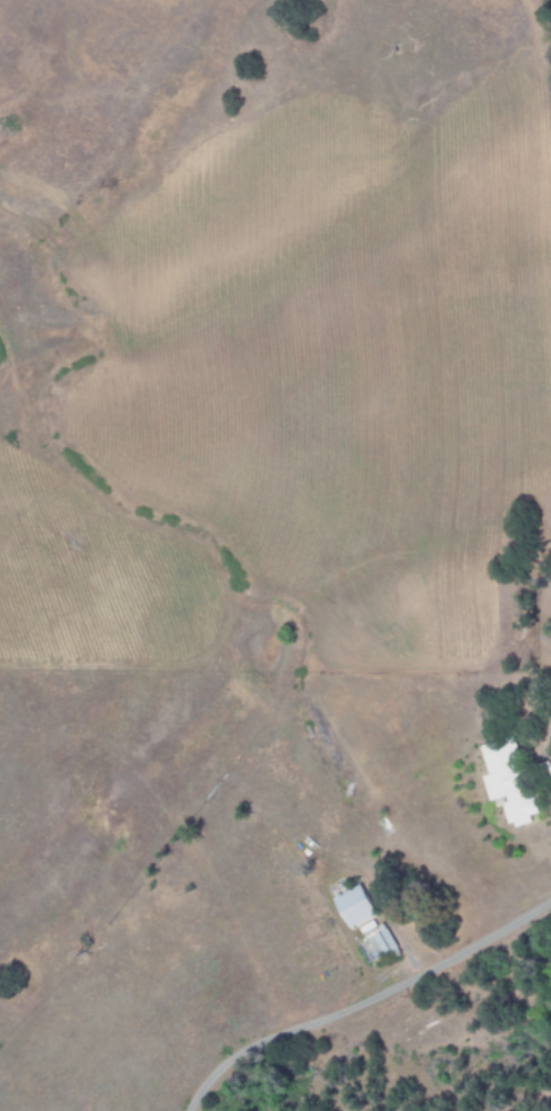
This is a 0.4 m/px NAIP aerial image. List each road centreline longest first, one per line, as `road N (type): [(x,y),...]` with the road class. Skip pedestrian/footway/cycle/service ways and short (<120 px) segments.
road 1 (residential): [(178,1110),(202,1069),(226,1049),(409,964),(550,886)]

